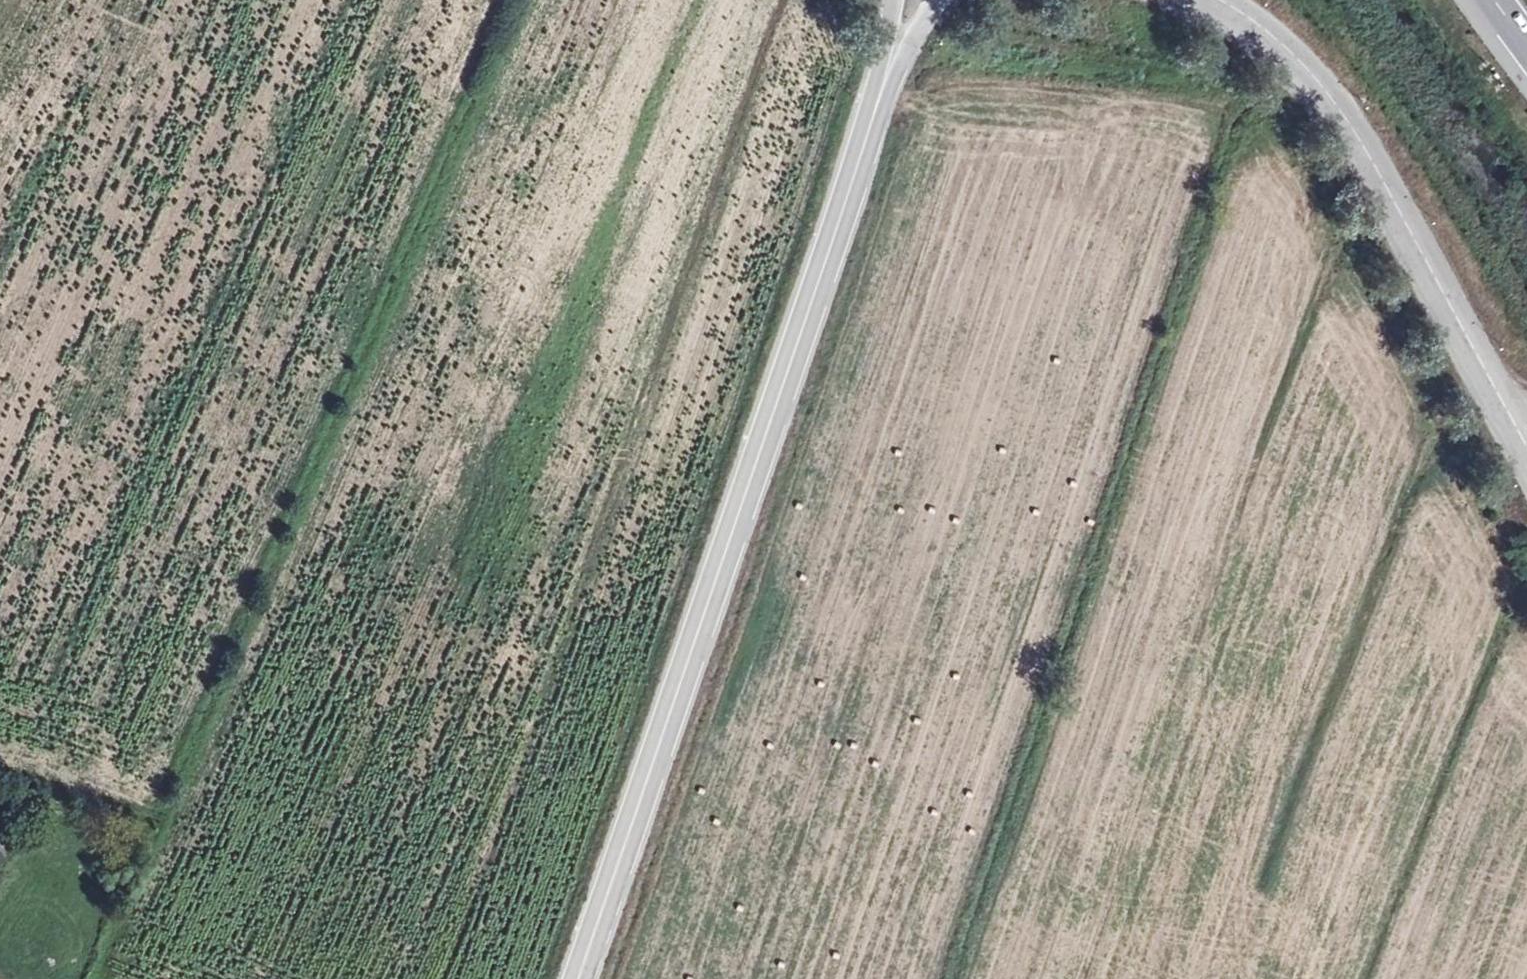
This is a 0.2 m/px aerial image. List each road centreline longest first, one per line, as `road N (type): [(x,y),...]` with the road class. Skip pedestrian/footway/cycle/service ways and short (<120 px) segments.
road 1 (tertiary): [(583,978),(888,77)]
road 2 (tertiary): [(1217,0),(1273,34),(1337,105),(1526,437)]

